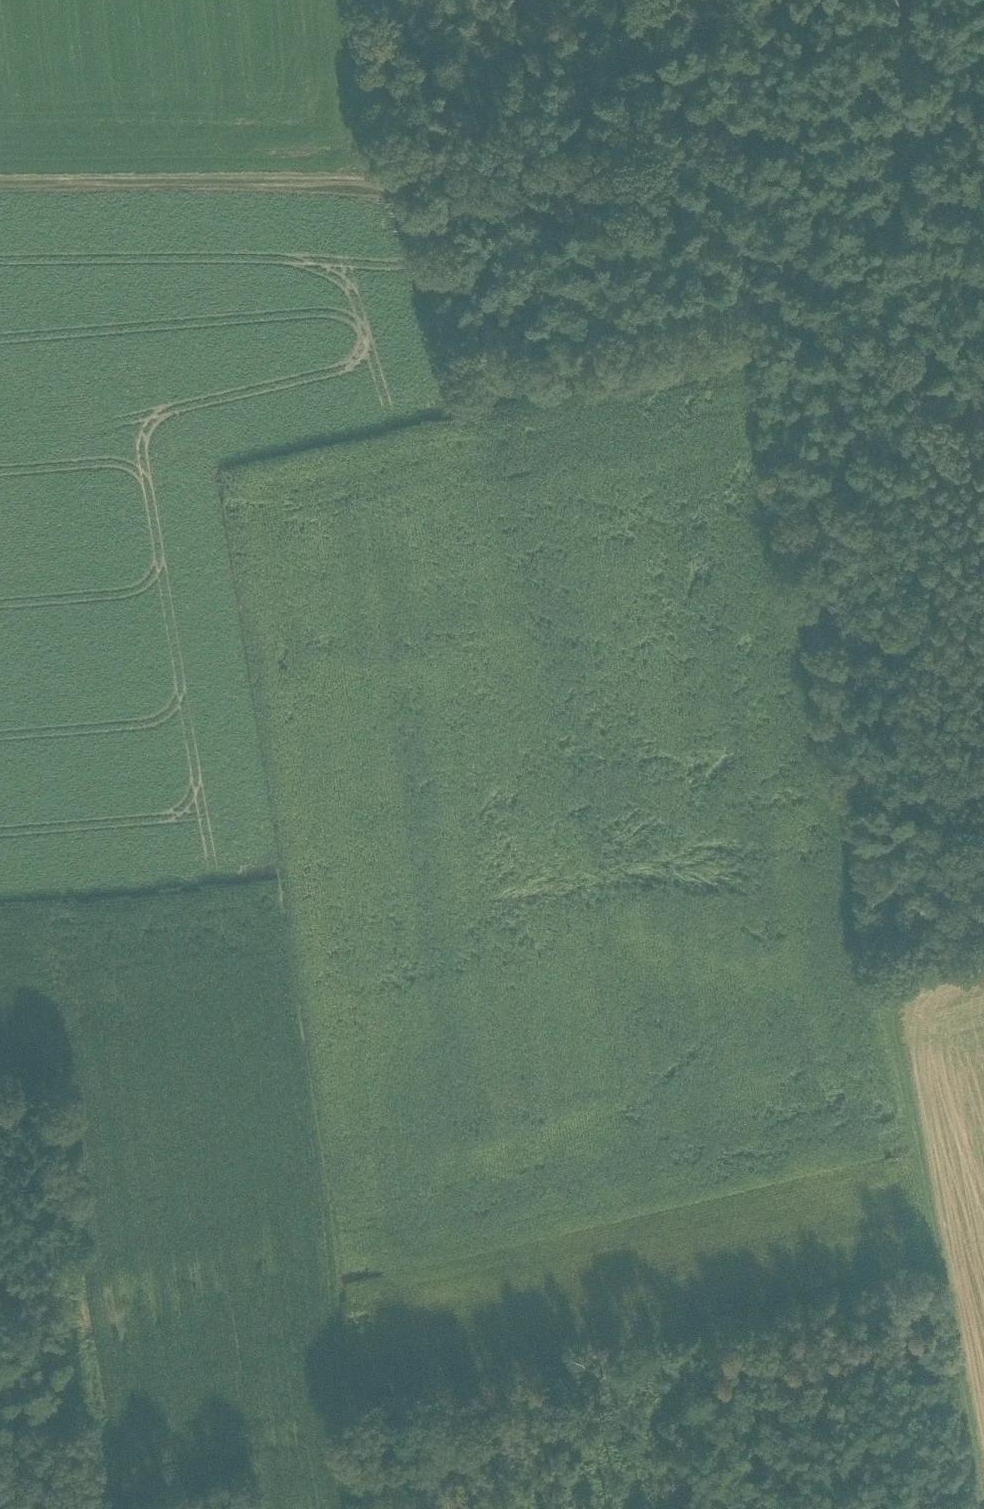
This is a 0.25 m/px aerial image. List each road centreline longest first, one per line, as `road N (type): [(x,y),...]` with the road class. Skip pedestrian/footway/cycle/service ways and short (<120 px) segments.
road 1 (track): [(0,182),(401,178),(464,384),(502,394),(723,342),(739,345),(878,983),(983,952)]
road 2 (track): [(878,983),(982,1508)]

